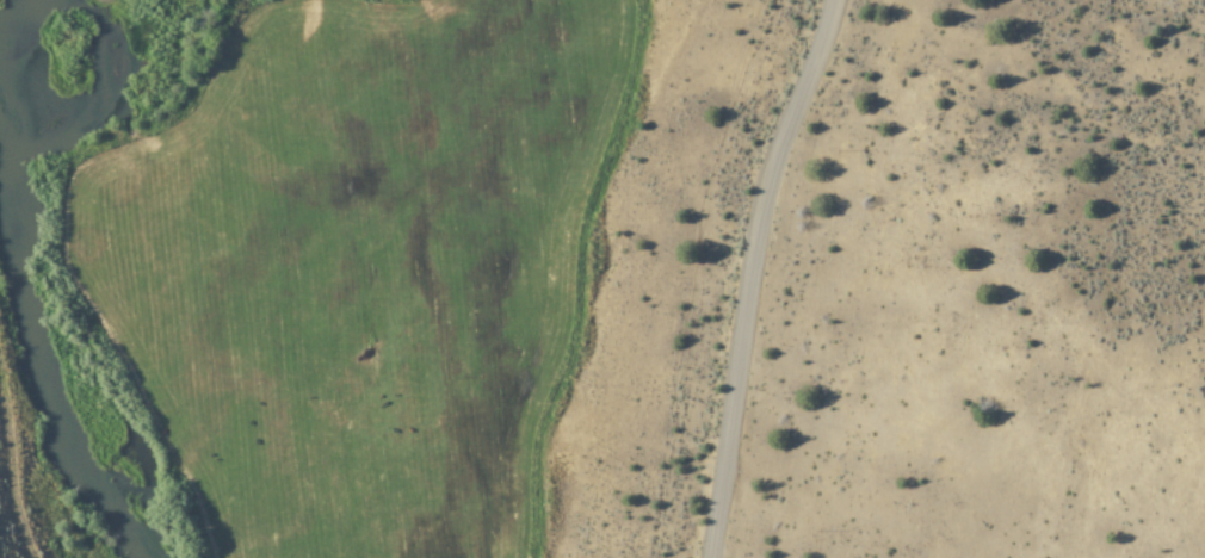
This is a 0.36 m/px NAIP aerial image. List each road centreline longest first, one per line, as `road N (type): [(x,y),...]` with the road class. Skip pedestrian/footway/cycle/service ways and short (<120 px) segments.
road 1 (tertiary): [(844,0),(770,196),(744,401),(713,557)]

